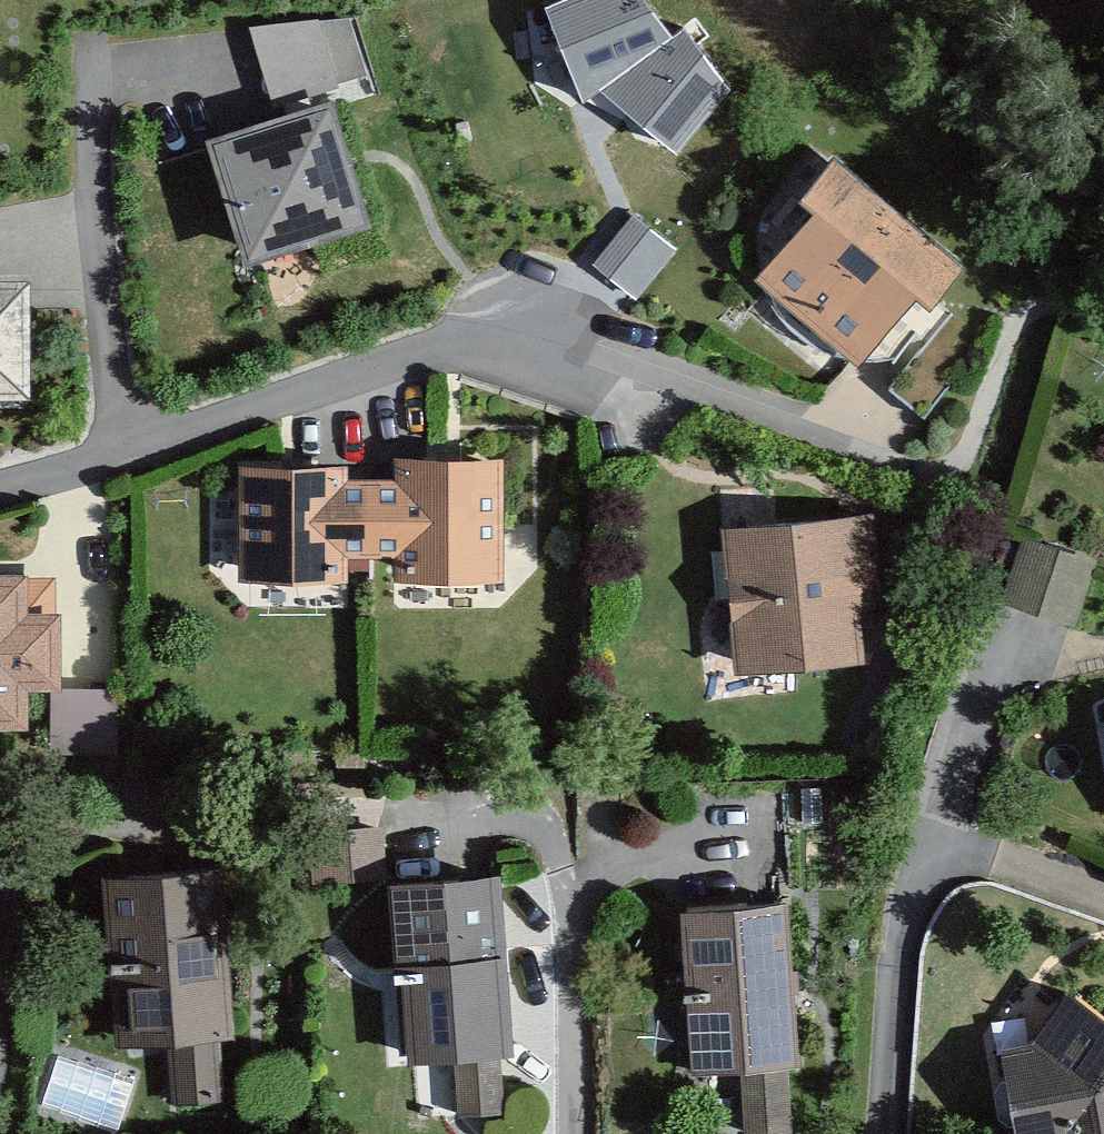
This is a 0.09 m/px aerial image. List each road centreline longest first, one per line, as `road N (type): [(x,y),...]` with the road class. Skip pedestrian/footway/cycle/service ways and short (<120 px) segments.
road 1 (residential): [(0,491),(325,392),(473,334),(635,367),(828,433),(902,467)]

